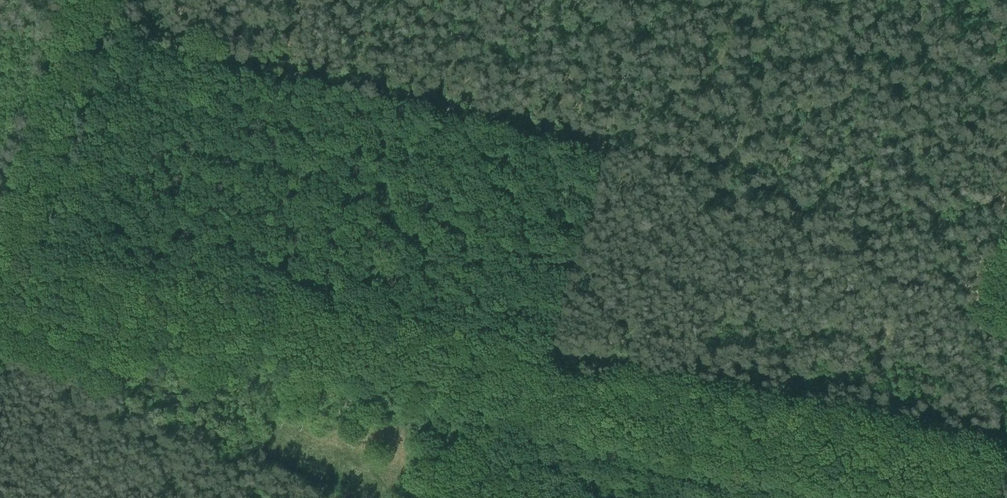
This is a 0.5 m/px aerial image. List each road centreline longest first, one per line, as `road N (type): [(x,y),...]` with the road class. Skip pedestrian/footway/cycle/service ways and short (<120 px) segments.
road 1 (track): [(1006,447),(28,251)]
road 2 (track): [(100,0),(0,346)]
road 3 (track): [(543,356),(600,181),(604,147)]

